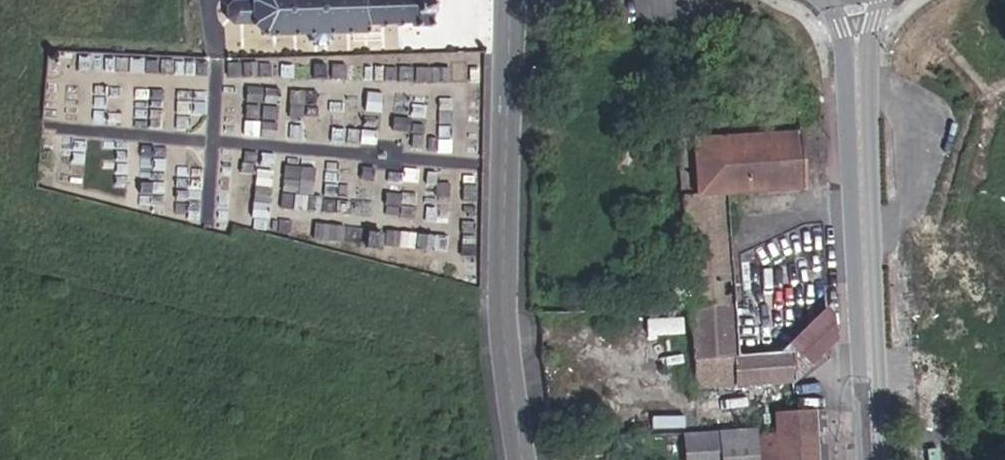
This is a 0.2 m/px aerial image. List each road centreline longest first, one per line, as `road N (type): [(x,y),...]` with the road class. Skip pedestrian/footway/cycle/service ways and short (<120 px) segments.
road 1 (tertiary): [(512,0),(498,153),(501,283),(526,459)]
road 2 (secondary): [(867,66),(878,459)]

